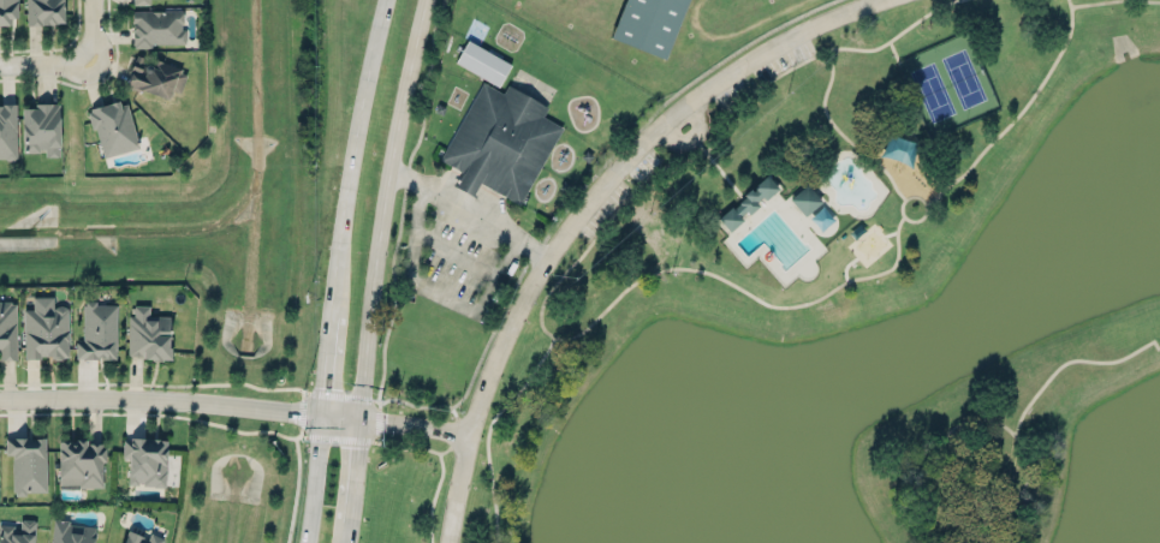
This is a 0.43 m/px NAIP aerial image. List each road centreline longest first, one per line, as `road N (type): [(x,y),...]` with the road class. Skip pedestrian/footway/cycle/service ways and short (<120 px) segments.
road 1 (tertiary): [(453,542),(469,435),(517,304),(596,191),(673,113),(773,37),(873,0)]
road 2 (secondary): [(361,419),(376,258),(426,0)]
road 3 (residential): [(0,400),(141,399),(321,414)]
road 4 (secondary): [(387,0),(331,316)]
road 5 (secondary): [(321,414),(306,542)]
road 6 (secondary): [(348,542),(361,419)]

